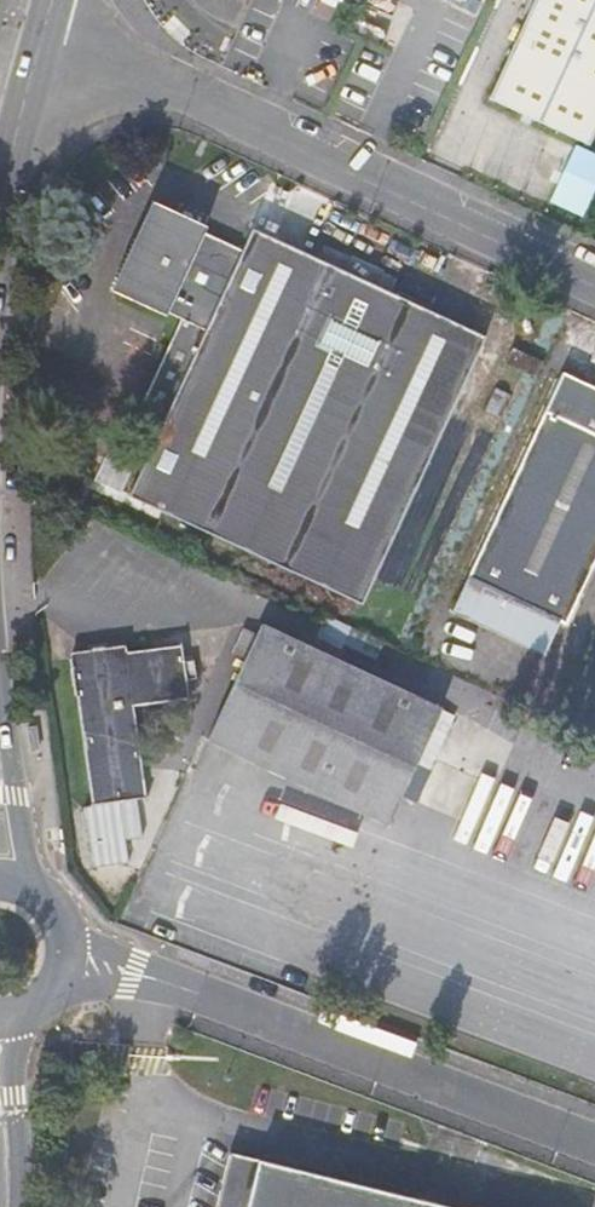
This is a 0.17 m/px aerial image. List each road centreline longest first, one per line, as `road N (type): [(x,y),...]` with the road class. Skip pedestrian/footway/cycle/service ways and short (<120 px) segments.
road 1 (residential): [(42,45),(207,101),(594,281)]
road 2 (residential): [(60,951),(594,1142)]
road 3 (tertiary): [(10,1190),(25,1005)]
road 4 (tertiary): [(0,223),(42,45)]

